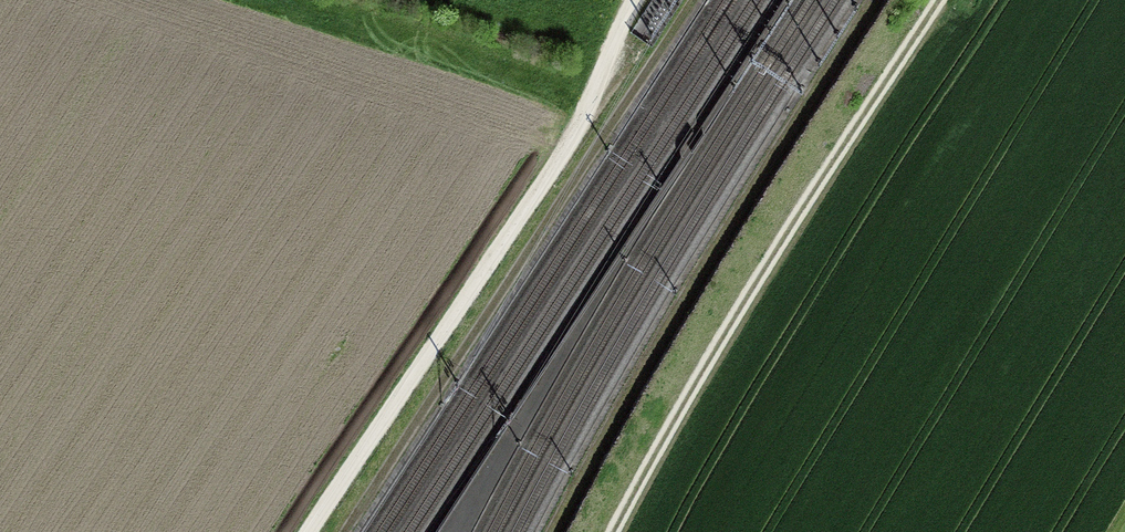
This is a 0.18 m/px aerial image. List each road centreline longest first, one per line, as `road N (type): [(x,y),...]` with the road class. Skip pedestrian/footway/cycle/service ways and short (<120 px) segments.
road 1 (track): [(694,0),(345,531)]
road 2 (track): [(632,0),(582,121),(302,531)]
road 3 (track): [(942,0),(776,260),(618,531)]

